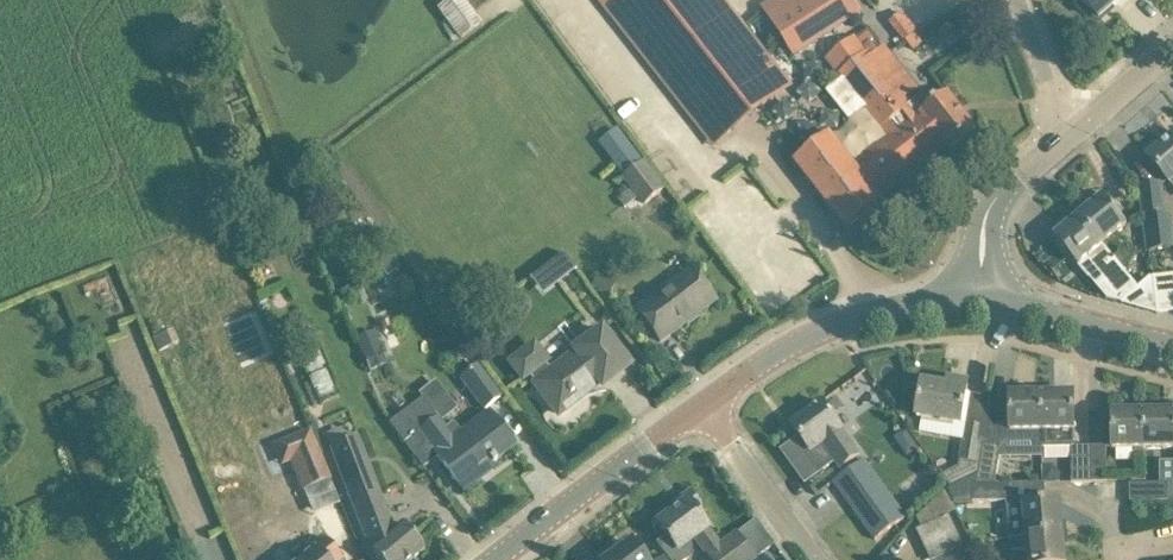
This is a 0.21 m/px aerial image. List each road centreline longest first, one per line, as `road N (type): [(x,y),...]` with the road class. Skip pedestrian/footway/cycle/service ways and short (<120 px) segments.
road 1 (tertiary): [(701,406),(775,353),(845,322),(889,307),(983,300)]
road 2 (tertiary): [(498,559),(701,406)]
road 3 (unclassified): [(983,300),(988,213),(1068,134)]
road 4 (tertiary): [(983,300),(1172,342)]
road 5 (residential): [(815,559),(701,406)]
road 6 (unclassified): [(1068,134),(1018,0)]
road 7 (unclassified): [(1068,134),(1172,41)]

